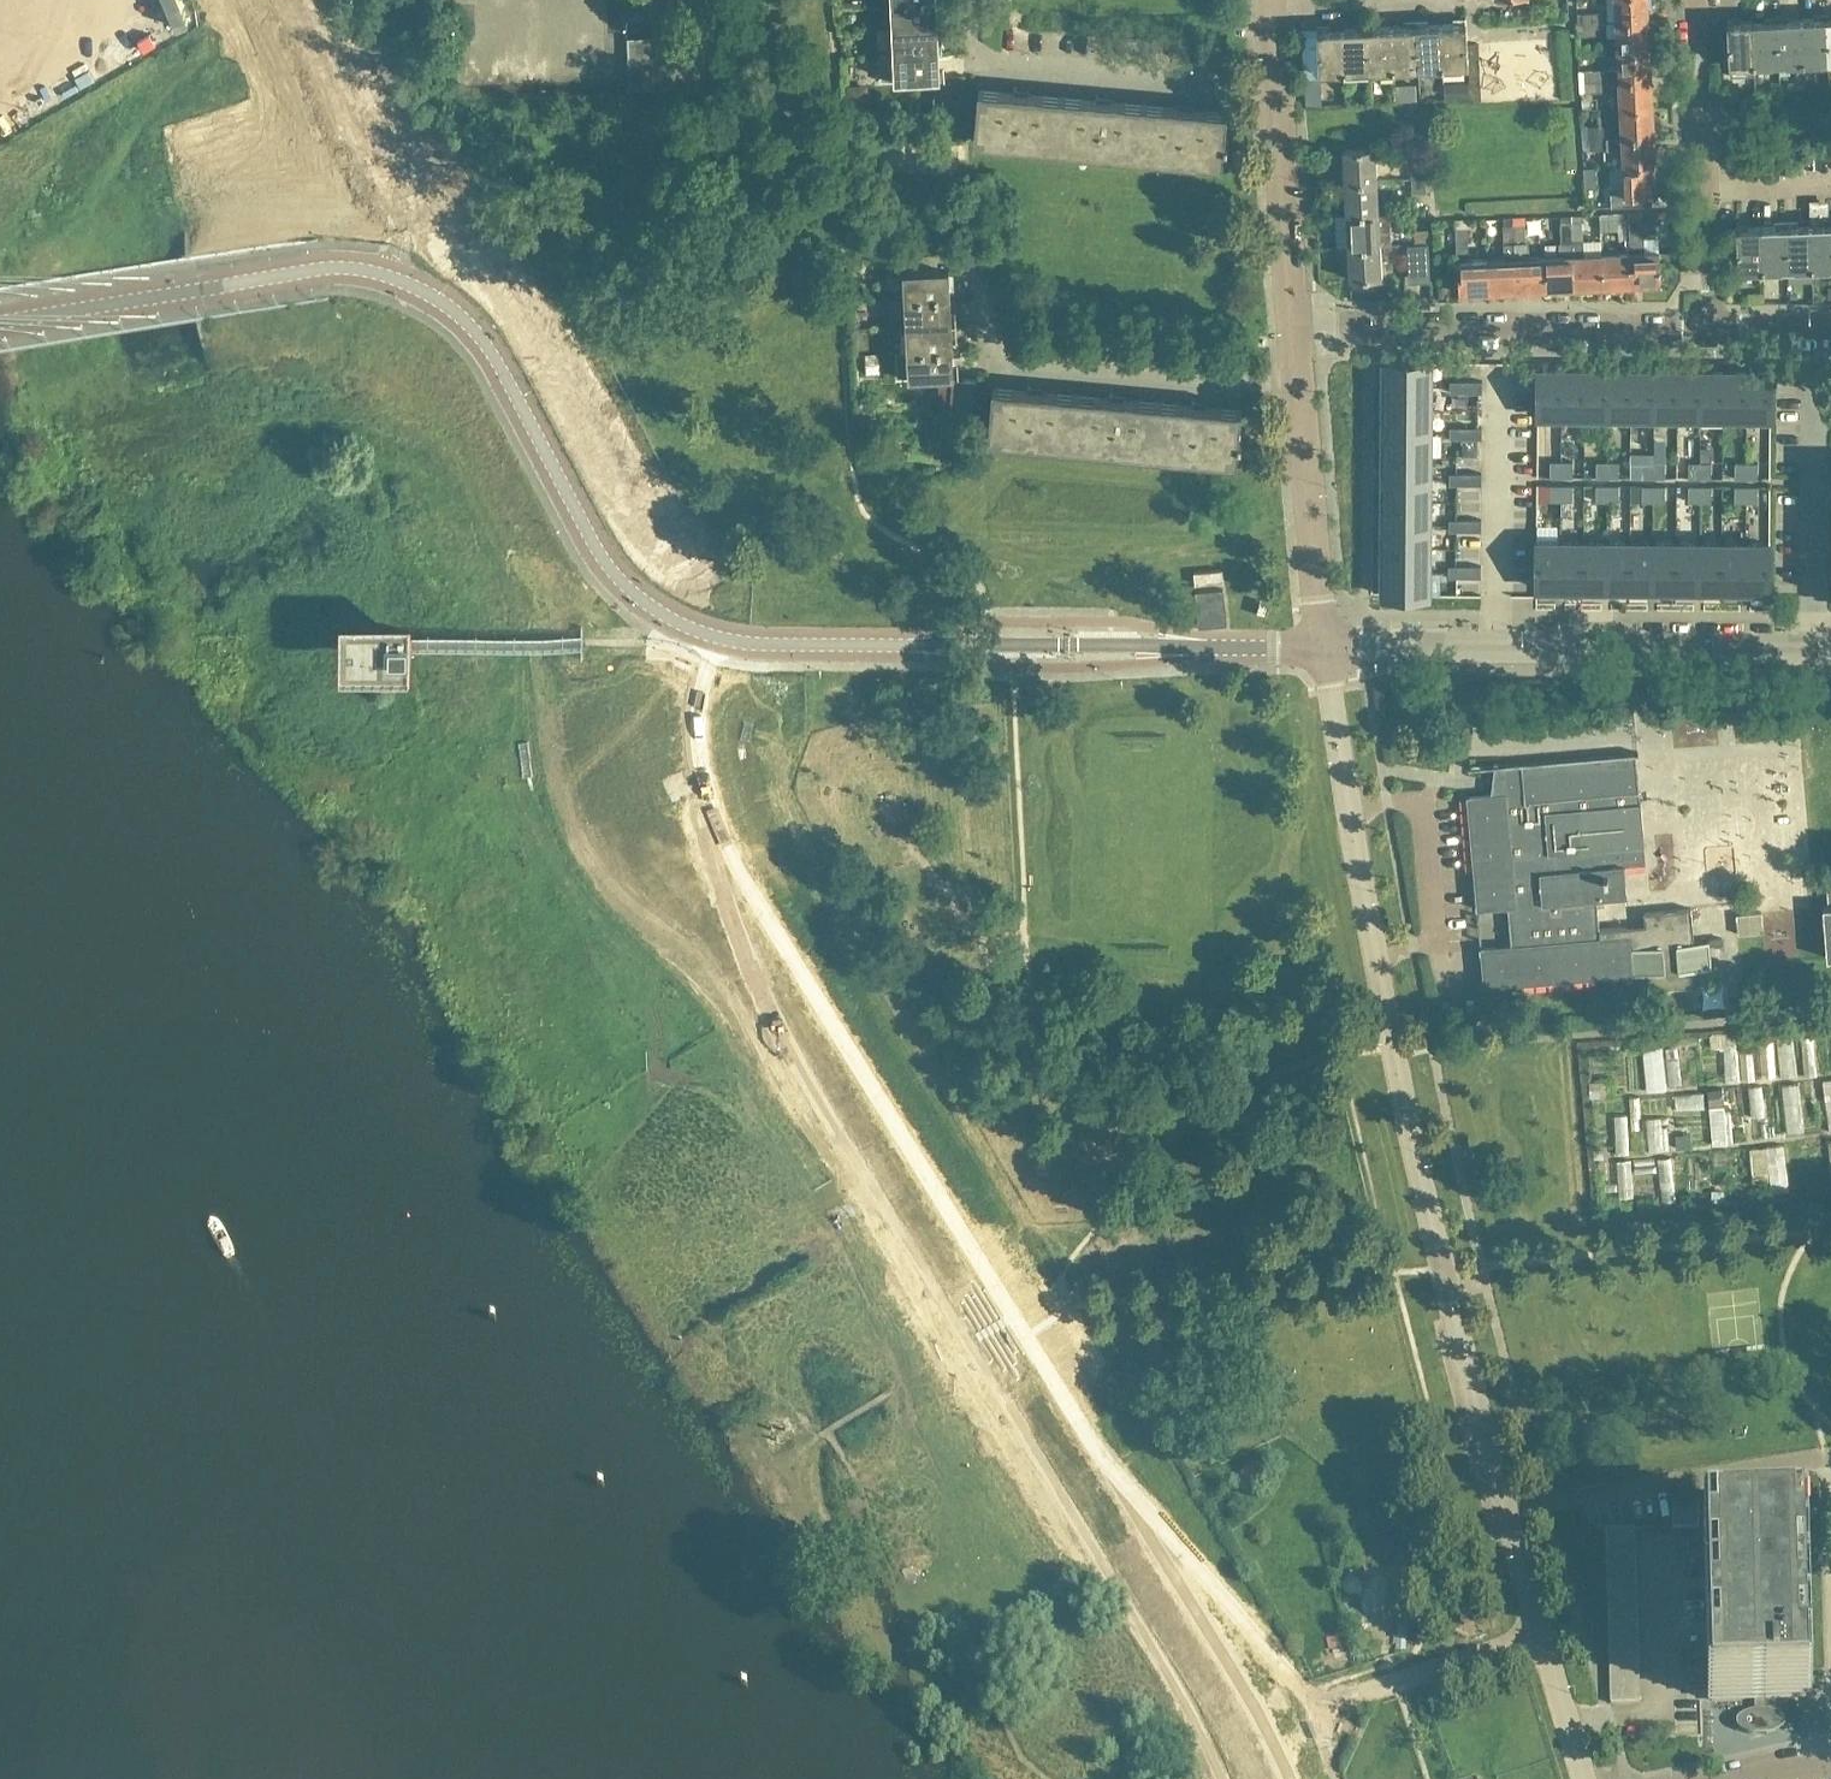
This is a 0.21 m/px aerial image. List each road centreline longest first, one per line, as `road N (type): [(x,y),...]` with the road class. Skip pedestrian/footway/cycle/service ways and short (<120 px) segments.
road 1 (residential): [(1323,649),(804,647),(716,637),(676,622),(605,567),(486,345),(450,310),(389,276)]
road 2 (residential): [(1537,1640),(1394,1047),(1323,649)]
road 3 (residential): [(1830,652),(1323,649)]
road 4 (residential): [(1712,328),(1294,320)]
road 5 (residential): [(0,325),(311,270),(389,276)]
road 6 (residential): [(1299,384),(988,356),(984,277)]
road 7 (residential): [(1278,89),(974,59),(971,0)]
road 8 (residential): [(1712,328),(1698,0)]
road 9 (residential): [(1537,1640),(1322,1704),(1335,1778)]
road 10 (residential): [(1323,649),(1299,384)]
road 11 (residential): [(1294,320),(1278,89)]
road 12 (residential): [(1584,1778),(1537,1640)]

